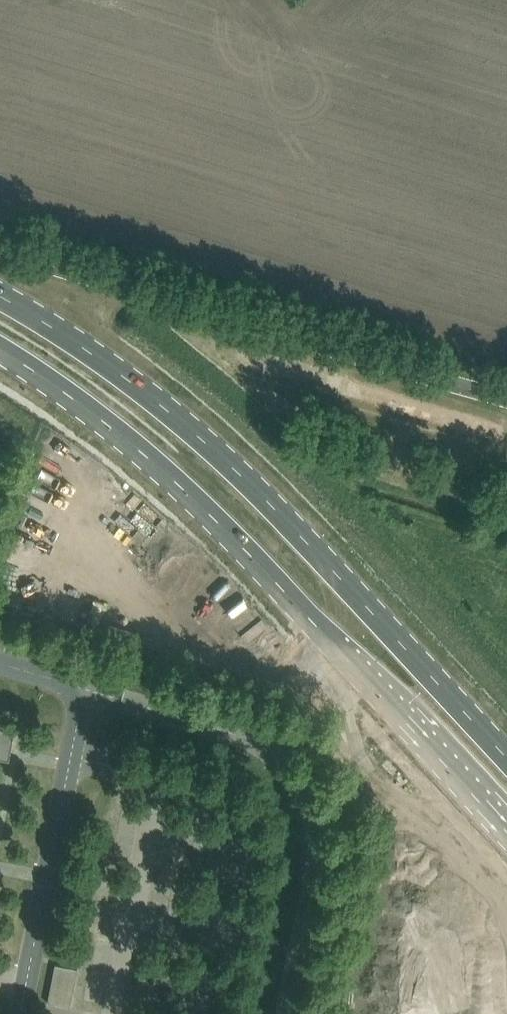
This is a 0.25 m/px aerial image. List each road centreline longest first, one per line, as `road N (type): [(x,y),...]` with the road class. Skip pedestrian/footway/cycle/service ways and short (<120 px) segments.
road 1 (primary): [(0,350),(175,482),(506,831)]
road 2 (primary): [(506,756),(206,443),(99,357),(0,295)]
road 3 (unclassified): [(288,1013),(320,852),(315,804),(295,769),(252,741),(0,665)]

